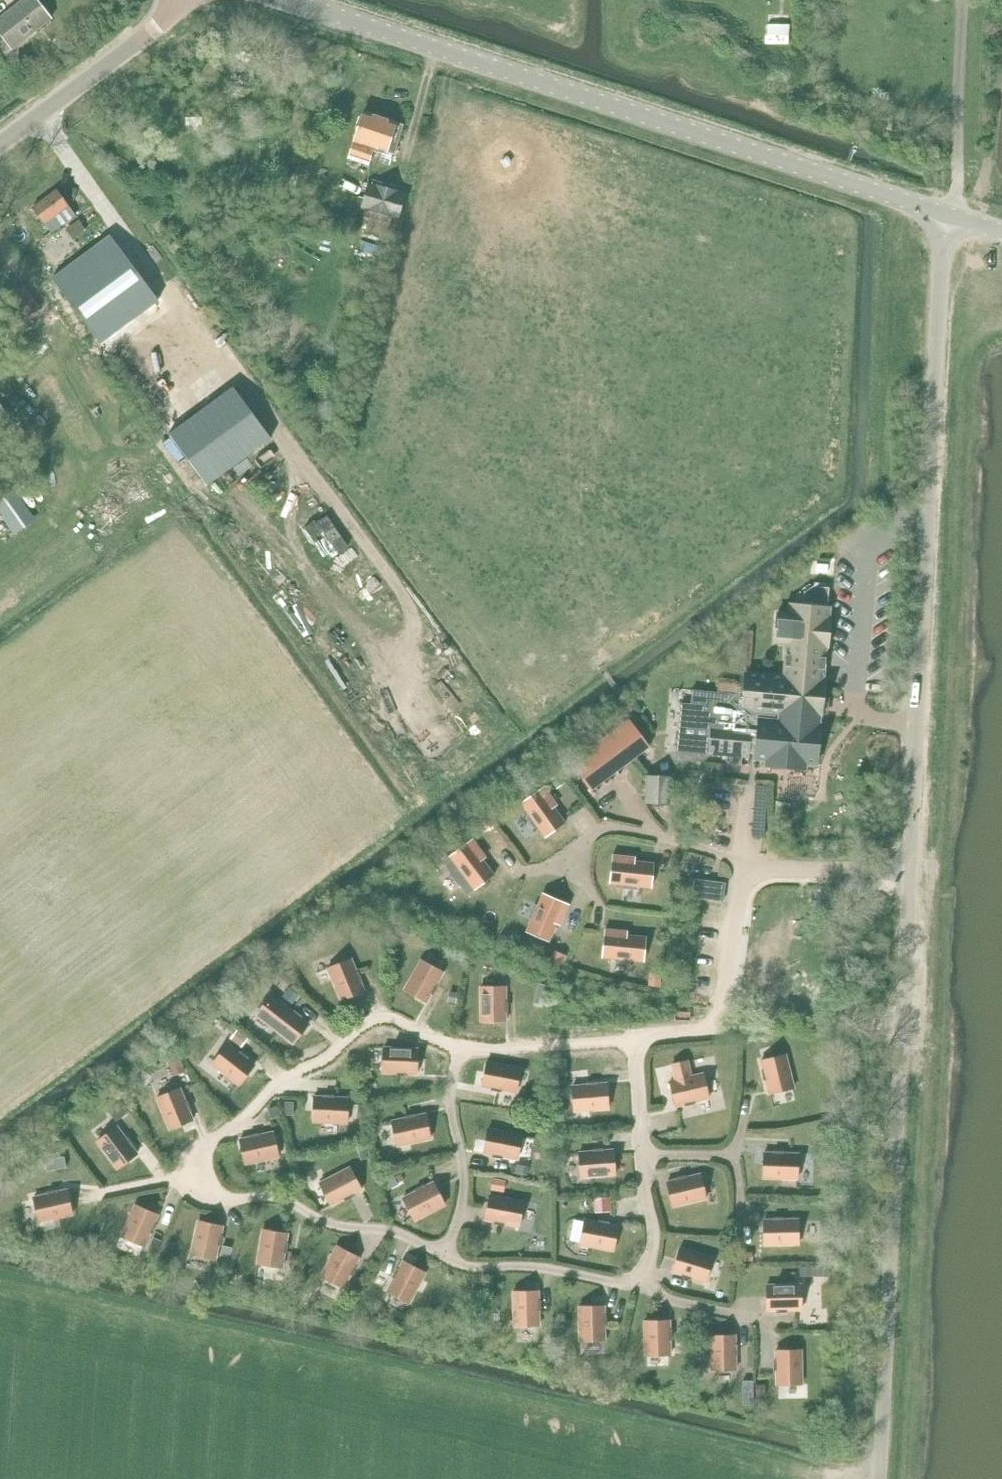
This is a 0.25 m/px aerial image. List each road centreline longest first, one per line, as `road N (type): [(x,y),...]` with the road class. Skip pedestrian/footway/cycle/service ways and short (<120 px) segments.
road 1 (tertiary): [(945,218),(283,0)]
road 2 (unclassified): [(913,873),(945,218)]
road 3 (residential): [(459,1048),(393,1020),(354,1032),(192,1158),(188,1180),(198,1196),(271,1200),(337,1229),(393,1232),(439,1255)]
road 4 (unclassified): [(882,1478),(913,873)]
road 5 (residential): [(741,869),(722,1027),(632,1042)]
road 6 (unclassified): [(0,138),(182,0)]
road 7 (residential): [(439,1255),(462,1195),(445,1103),(459,1048)]
road 8 (residential): [(634,1286),(458,1266),(439,1255)]
road 9 (residential): [(741,869),(617,828),(595,831),(562,863)]
road 10 (residential): [(632,1042),(459,1048)]
road 11 (residential): [(913,873),(741,869)]
road 12 (residential): [(641,1151),(653,1237),(634,1286)]

